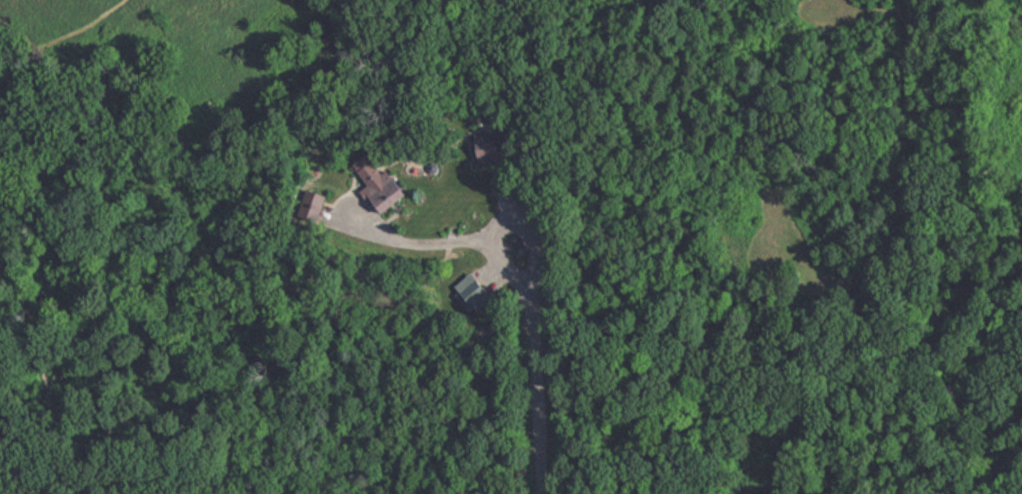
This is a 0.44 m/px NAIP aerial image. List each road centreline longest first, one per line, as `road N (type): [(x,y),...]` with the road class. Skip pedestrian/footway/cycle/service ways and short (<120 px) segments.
road 1 (residential): [(539,493),(534,282)]
road 2 (residential): [(534,282),(530,236),(517,223),(500,225),(494,244),(534,282)]

